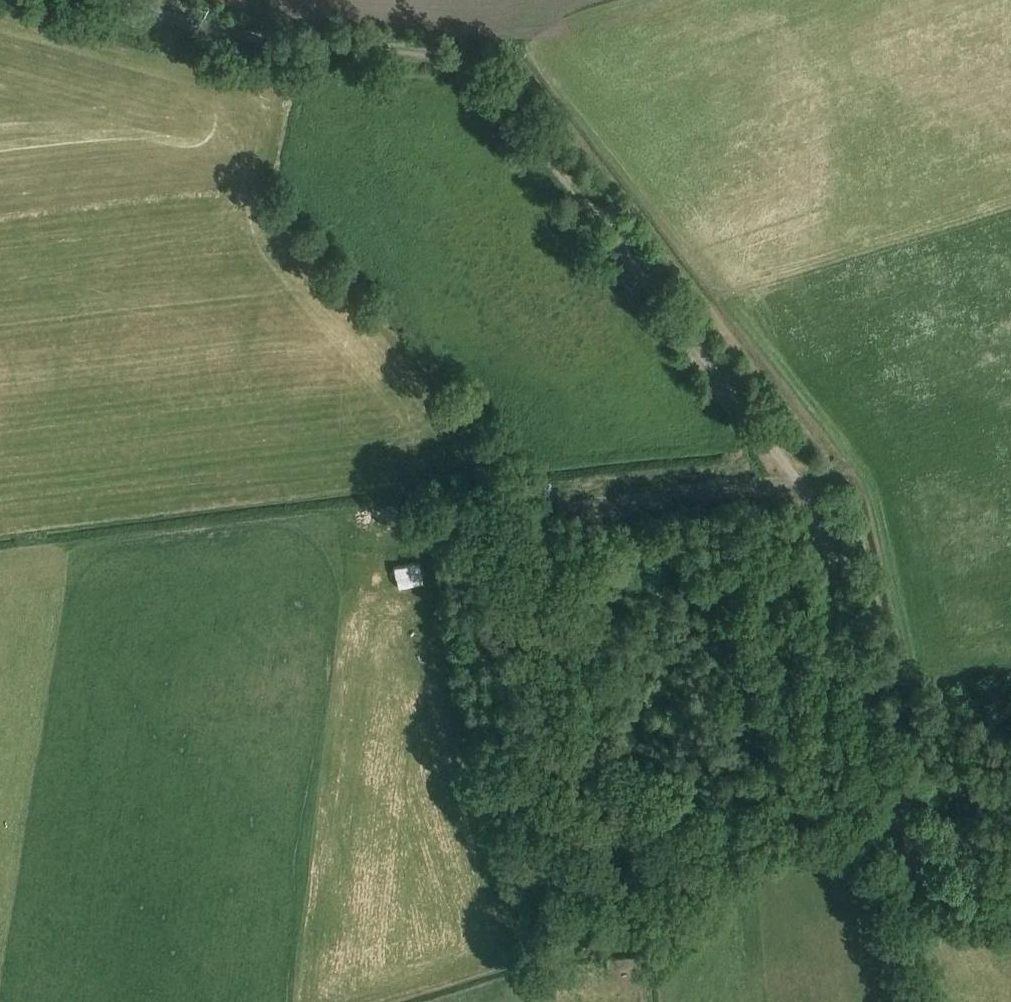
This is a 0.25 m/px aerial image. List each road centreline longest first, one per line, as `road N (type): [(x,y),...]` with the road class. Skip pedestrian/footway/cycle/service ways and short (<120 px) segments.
road 1 (track): [(1010,897),(960,887),(933,873),(915,850),(803,501),(504,101),(478,75),(439,57),(219,31),(117,0)]

